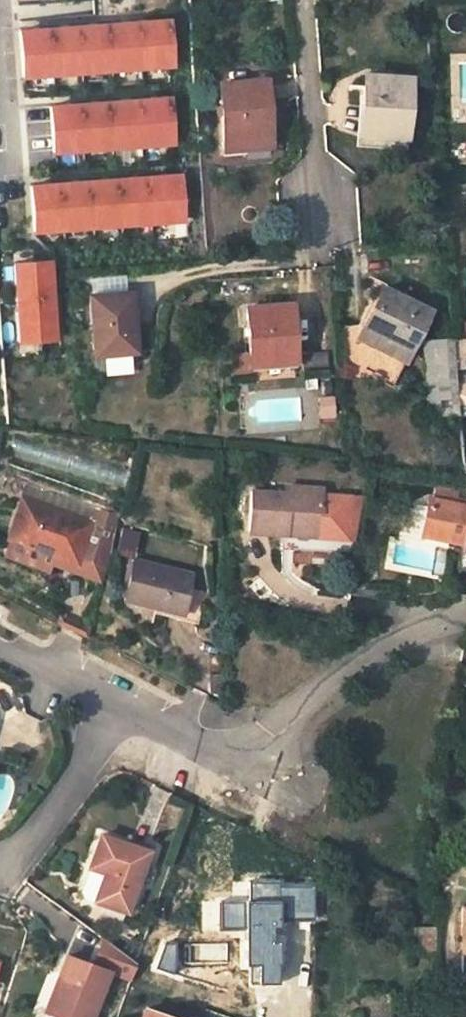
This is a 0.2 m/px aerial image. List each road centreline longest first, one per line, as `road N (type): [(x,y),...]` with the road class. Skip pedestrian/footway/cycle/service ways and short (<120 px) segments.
road 1 (residential): [(465,616),(391,644),(239,759)]
road 2 (residential): [(320,231),(302,0)]
road 3 (residential): [(119,705),(17,858),(0,864)]
road 4 (residential): [(119,705),(0,644)]
road 5 (residential): [(239,759),(119,705)]

